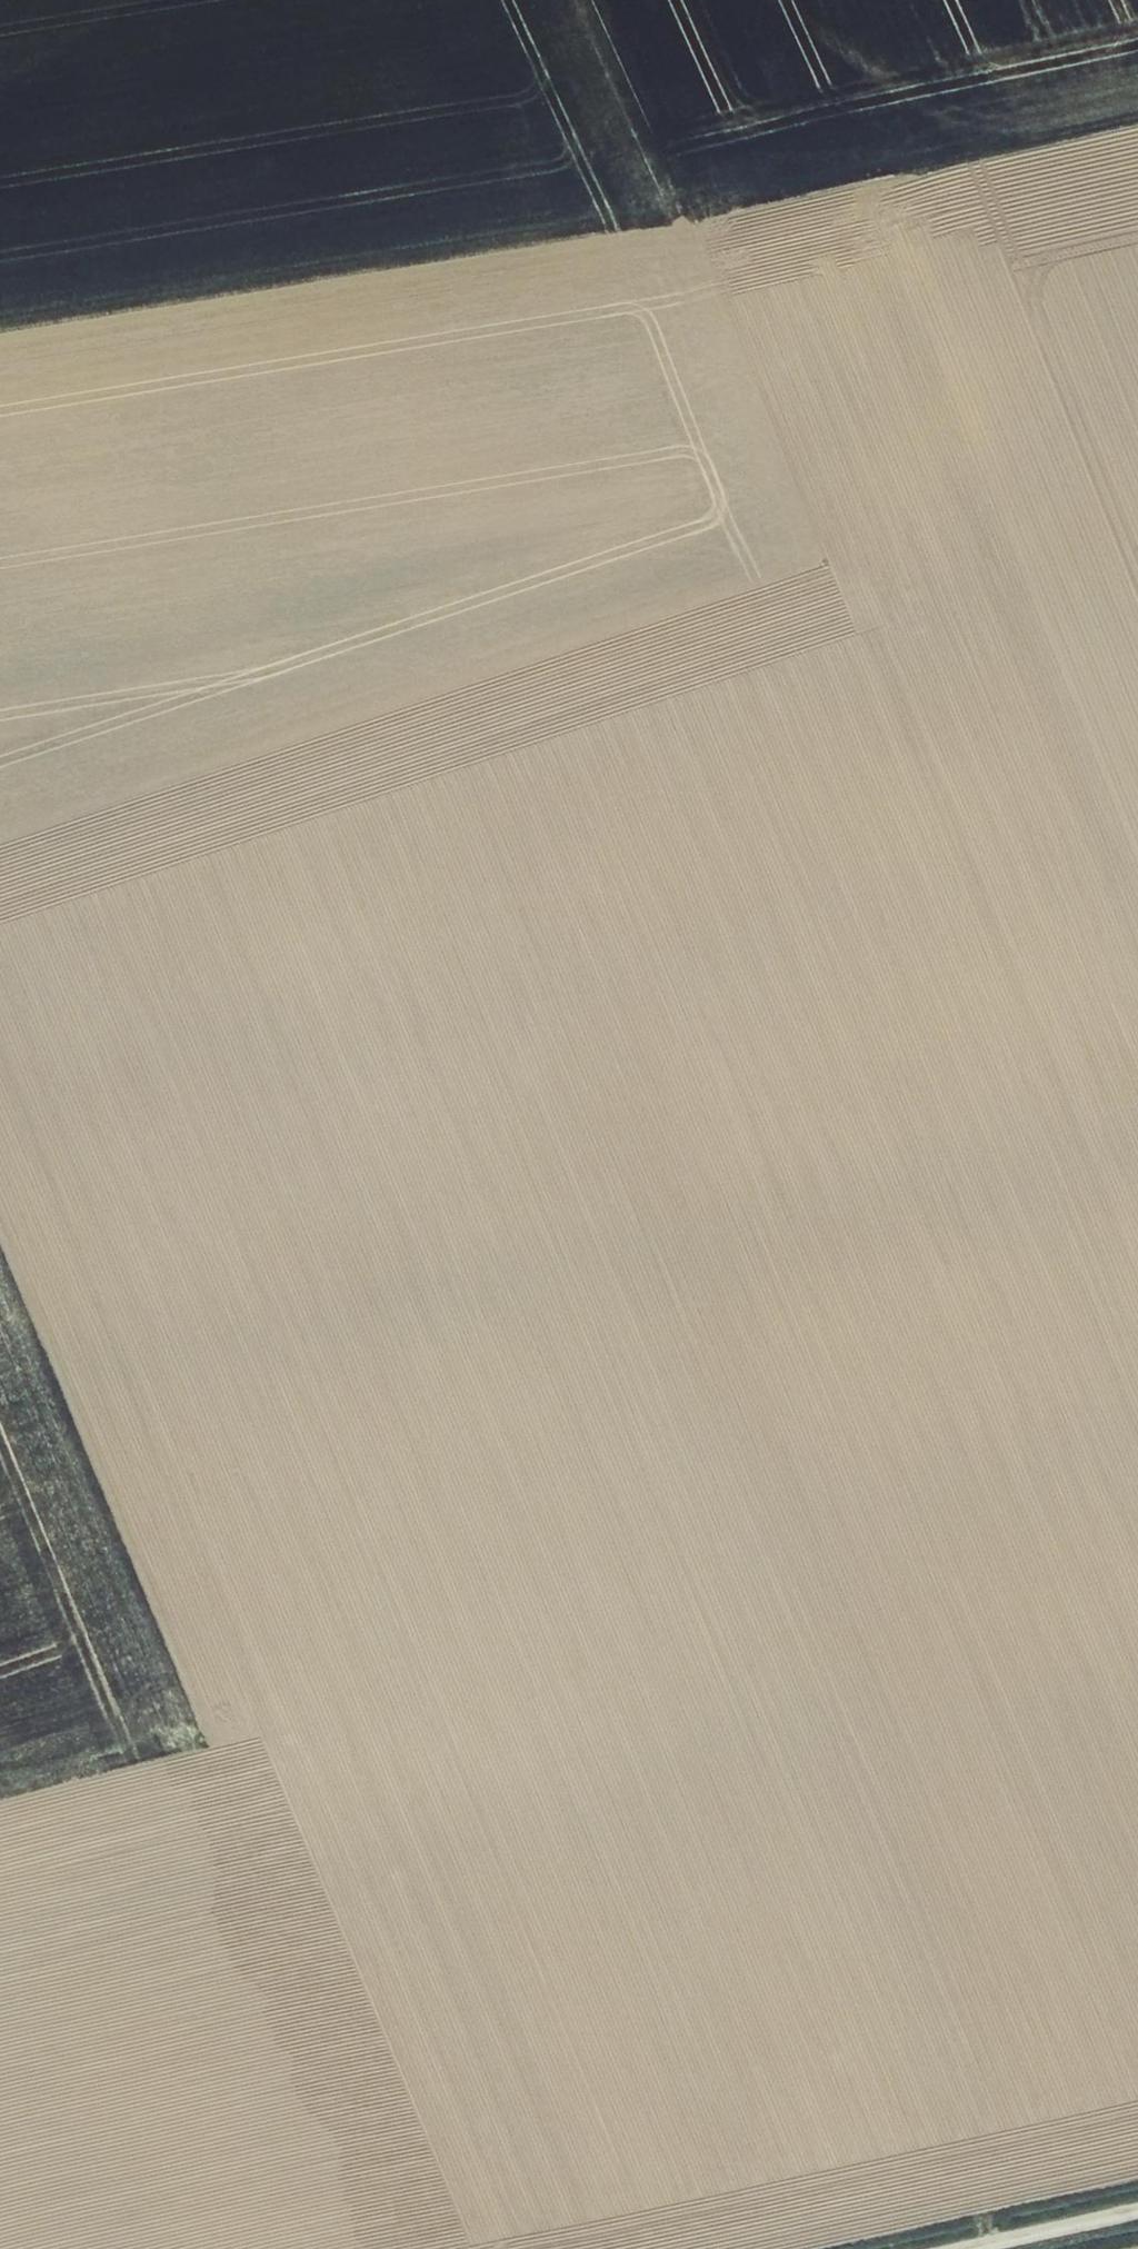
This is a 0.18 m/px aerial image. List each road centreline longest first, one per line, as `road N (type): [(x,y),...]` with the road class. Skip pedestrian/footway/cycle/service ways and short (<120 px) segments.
road 1 (unclassified): [(971,2248),(1137,2213)]

